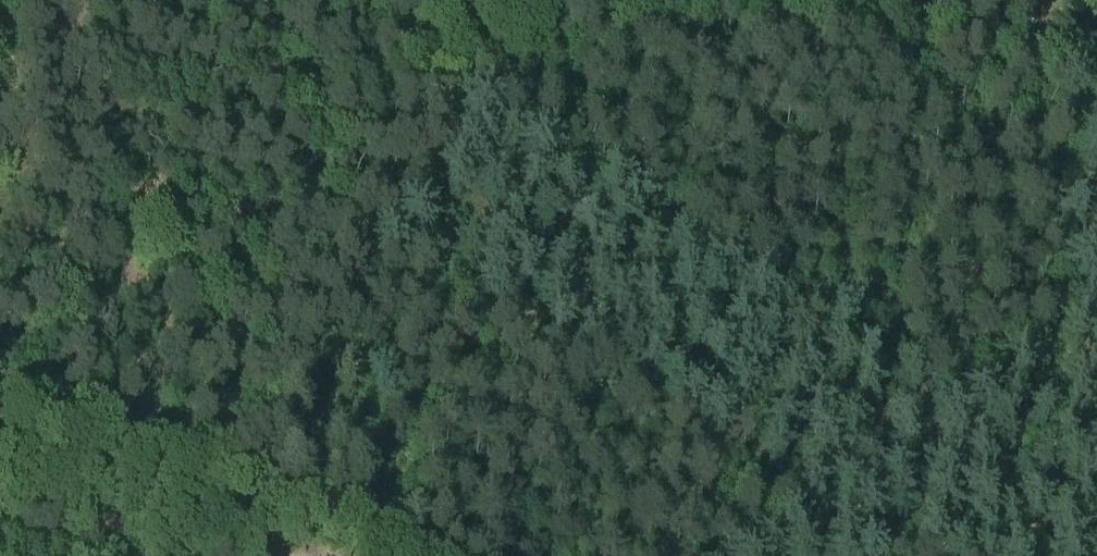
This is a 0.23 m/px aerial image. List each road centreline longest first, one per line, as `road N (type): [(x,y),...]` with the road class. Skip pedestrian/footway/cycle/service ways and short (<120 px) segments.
road 1 (track): [(0,457),(215,529)]
road 2 (unclassified): [(945,0),(1096,39)]

